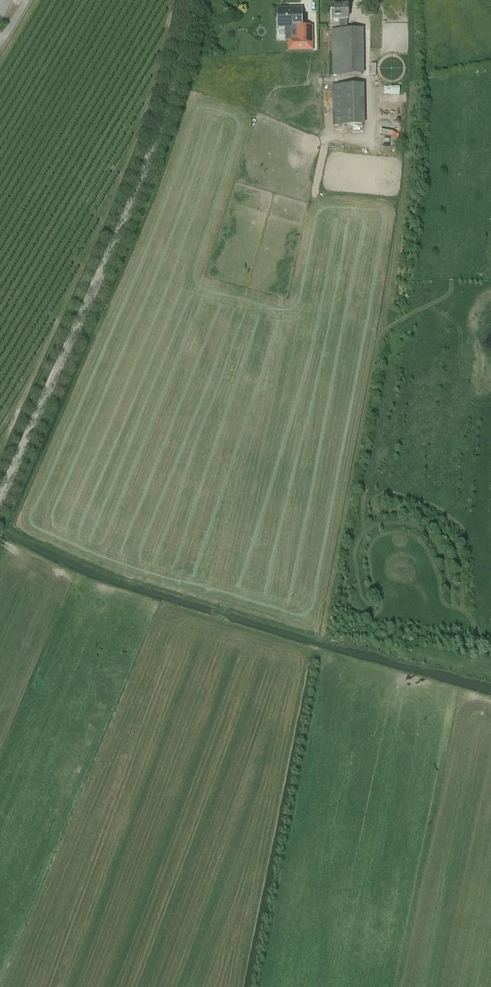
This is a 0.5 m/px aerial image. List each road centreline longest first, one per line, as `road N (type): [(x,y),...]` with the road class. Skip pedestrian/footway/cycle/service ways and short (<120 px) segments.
road 1 (unclassified): [(192,0),(145,167),(0,500)]

